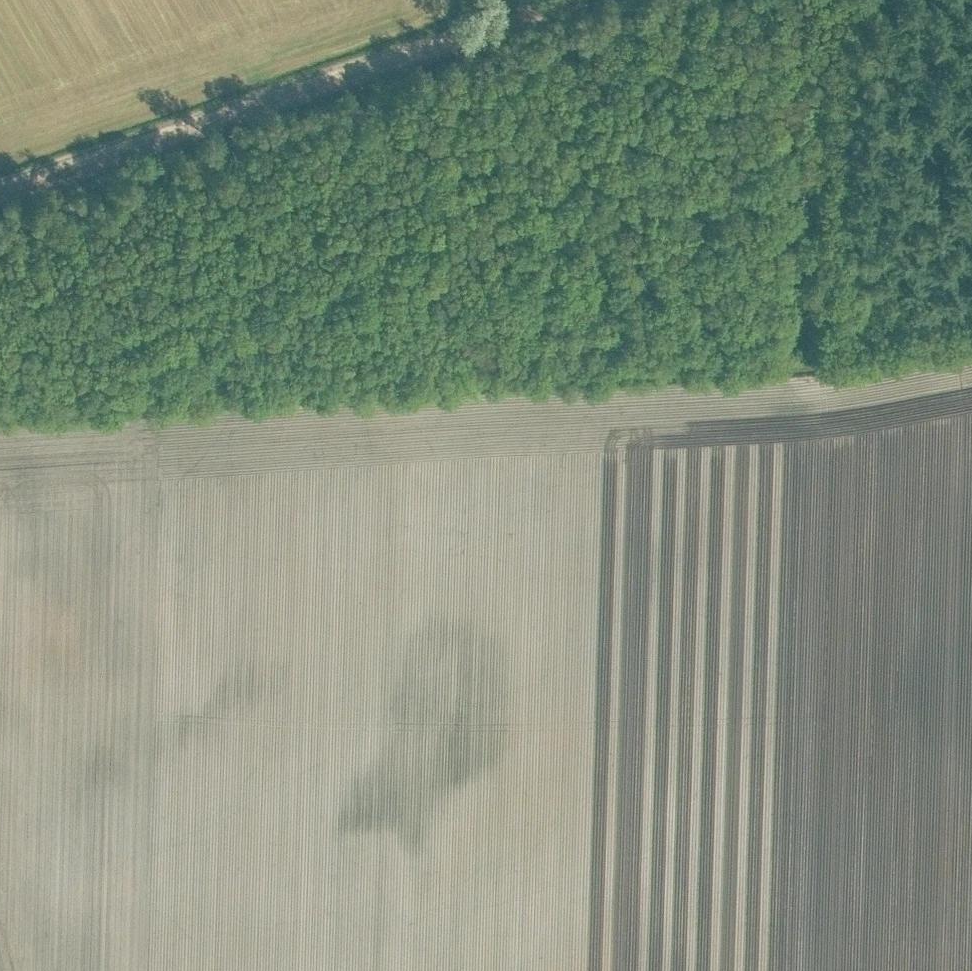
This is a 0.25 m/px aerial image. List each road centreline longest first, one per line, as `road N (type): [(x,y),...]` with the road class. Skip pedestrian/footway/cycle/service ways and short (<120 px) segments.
road 1 (track): [(0,192),(481,26)]

